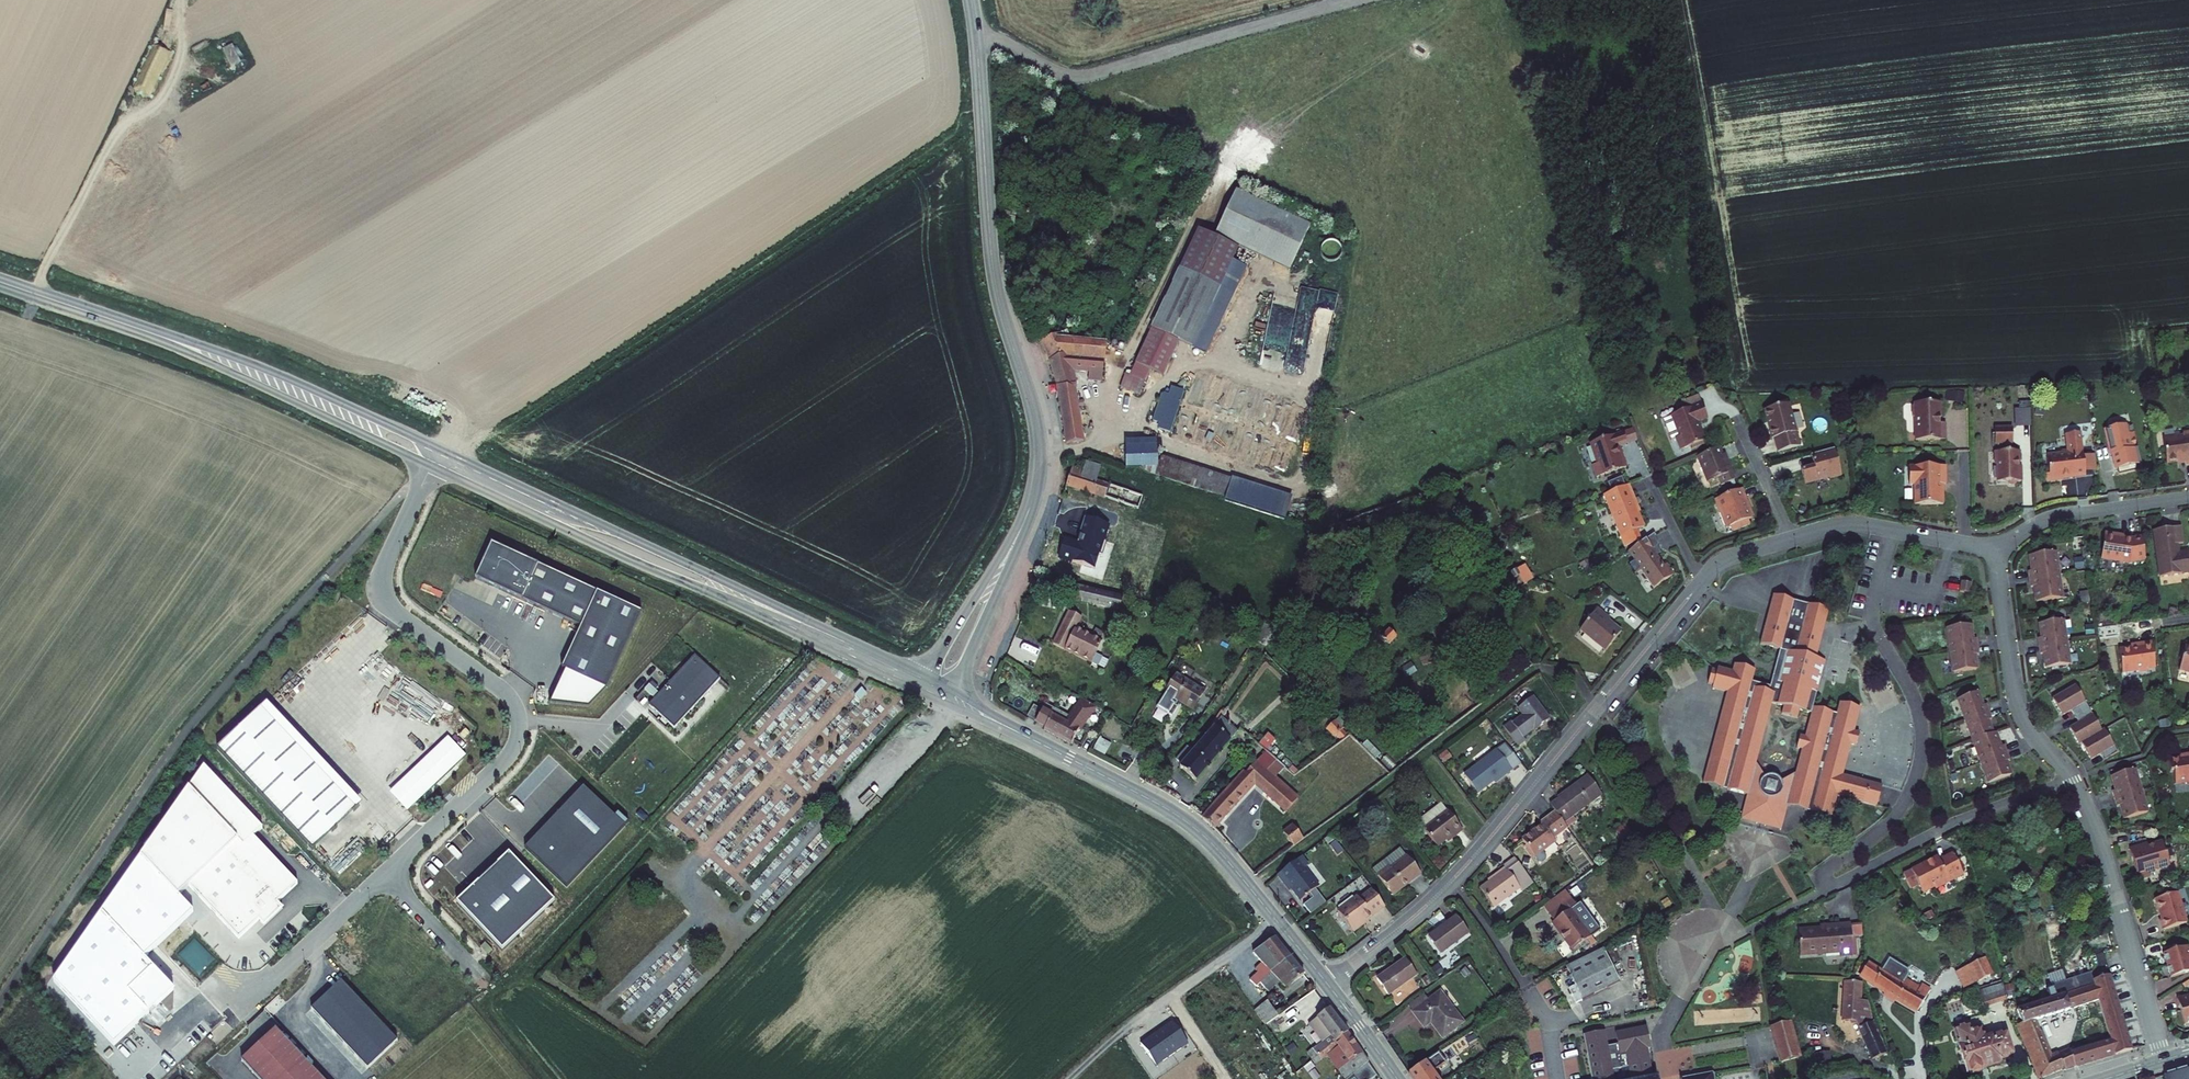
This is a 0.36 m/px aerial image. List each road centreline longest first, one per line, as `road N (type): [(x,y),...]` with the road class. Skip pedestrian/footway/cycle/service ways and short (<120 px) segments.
road 1 (residential): [(1993,545),(2017,705),(2076,790),(2164,1061)]
road 2 (tertiary): [(924,675),(438,448)]
road 3 (tertiary): [(429,465),(915,689)]
road 4 (unclassified): [(429,465),(382,569),(382,595),(508,695),(517,736),(504,760),(388,873)]
road 5 (tertiary): [(1027,515),(1039,442),(994,276),(971,0)]
road 6 (track): [(1248,885),(1539,663),(1579,670),(1596,709)]
road 7 (track): [(1396,0),(1073,73),(976,32)]
road 8 (tertiary): [(1327,983),(1198,830),(1018,732)]
road 9 (residential): [(1700,584),(1451,880)]
road 10 (tertiary): [(438,448),(262,367),(151,333)]
road 11 (tertiary): [(151,333),(429,465)]
road 12 (residential): [(1556,1078),(1540,1009),(1451,880)]
road 13 (residential): [(1892,530),(1838,525),(1732,557),(1700,584)]
road 14 (residential): [(2188,497),(2057,517),(1993,545)]
road 15 (tertiary): [(955,692),(1027,515)]
road 16 (tertiary): [(1027,515),(924,675)]
road 17 (unclassified): [(388,873),(255,995)]
road 18 (residential): [(1451,880),(1327,983)]
road 19 (tertiary): [(151,333),(0,281)]
road 20 (unclassified): [(473,967),(388,873)]

